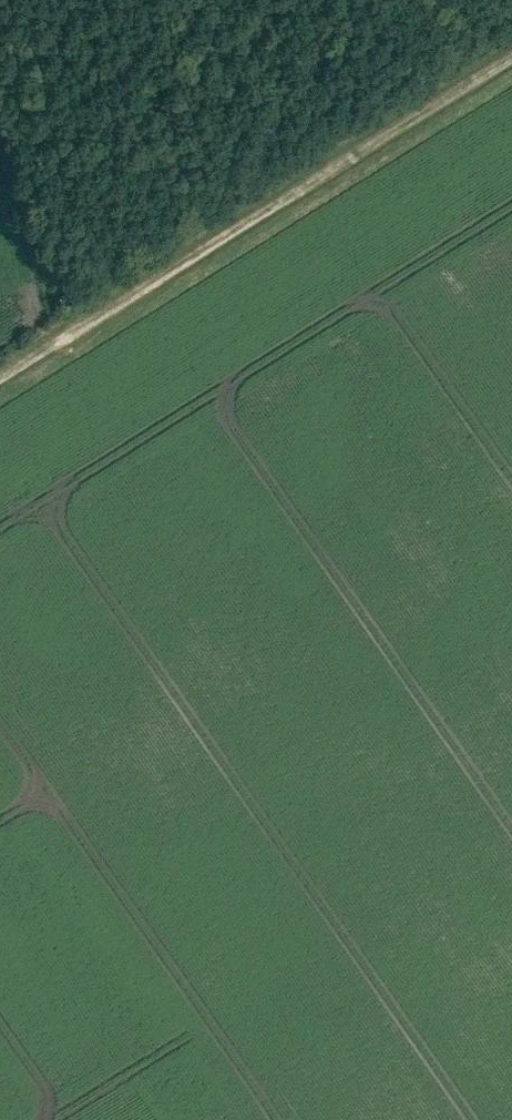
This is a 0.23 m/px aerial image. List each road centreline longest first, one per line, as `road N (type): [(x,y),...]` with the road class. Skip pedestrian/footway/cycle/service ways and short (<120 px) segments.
road 1 (track): [(0,375),(511,55)]

